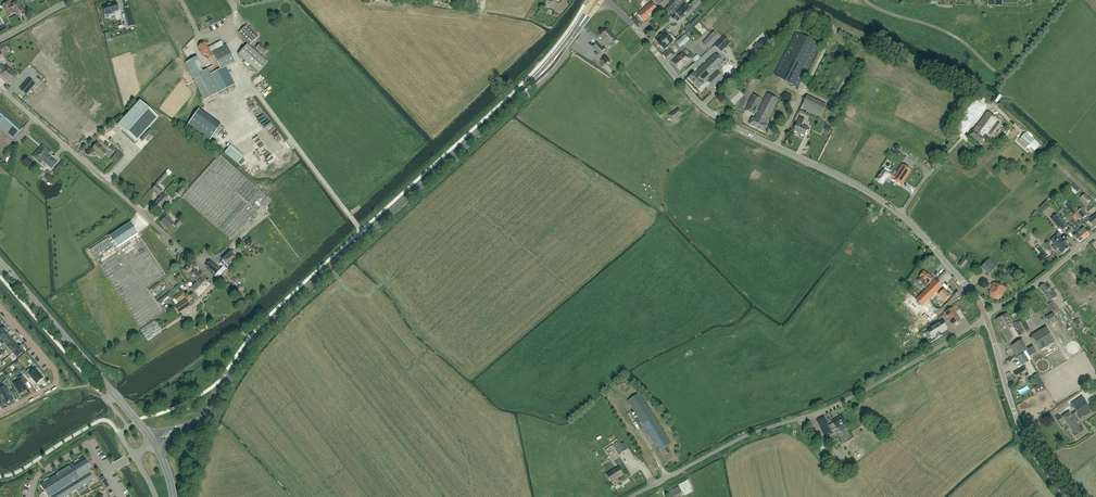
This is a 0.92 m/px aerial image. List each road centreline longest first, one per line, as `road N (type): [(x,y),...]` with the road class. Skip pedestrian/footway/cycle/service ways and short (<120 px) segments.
road 1 (tertiary): [(153,442),(206,415),(275,318),(515,99),(596,0)]
road 2 (unclassified): [(979,301),(924,236),(872,194),(709,112),(604,0)]
road 3 (unclassified): [(635,496),(740,439),(839,404),(987,318)]
road 4 (residential): [(194,261),(0,90)]
road 5 (tertiary): [(153,442),(0,264)]
road 6 (unclassified): [(1067,496),(1020,428),(987,318)]
road 7 (residential): [(0,413),(56,381),(0,306)]
road 8 (residential): [(133,455),(105,472),(87,443),(38,475),(31,496)]
road 9 (track): [(1095,199),(991,103)]
road 10 (residential): [(0,477),(100,420),(119,434)]
road 11 (unclassified): [(999,307),(1095,235)]

